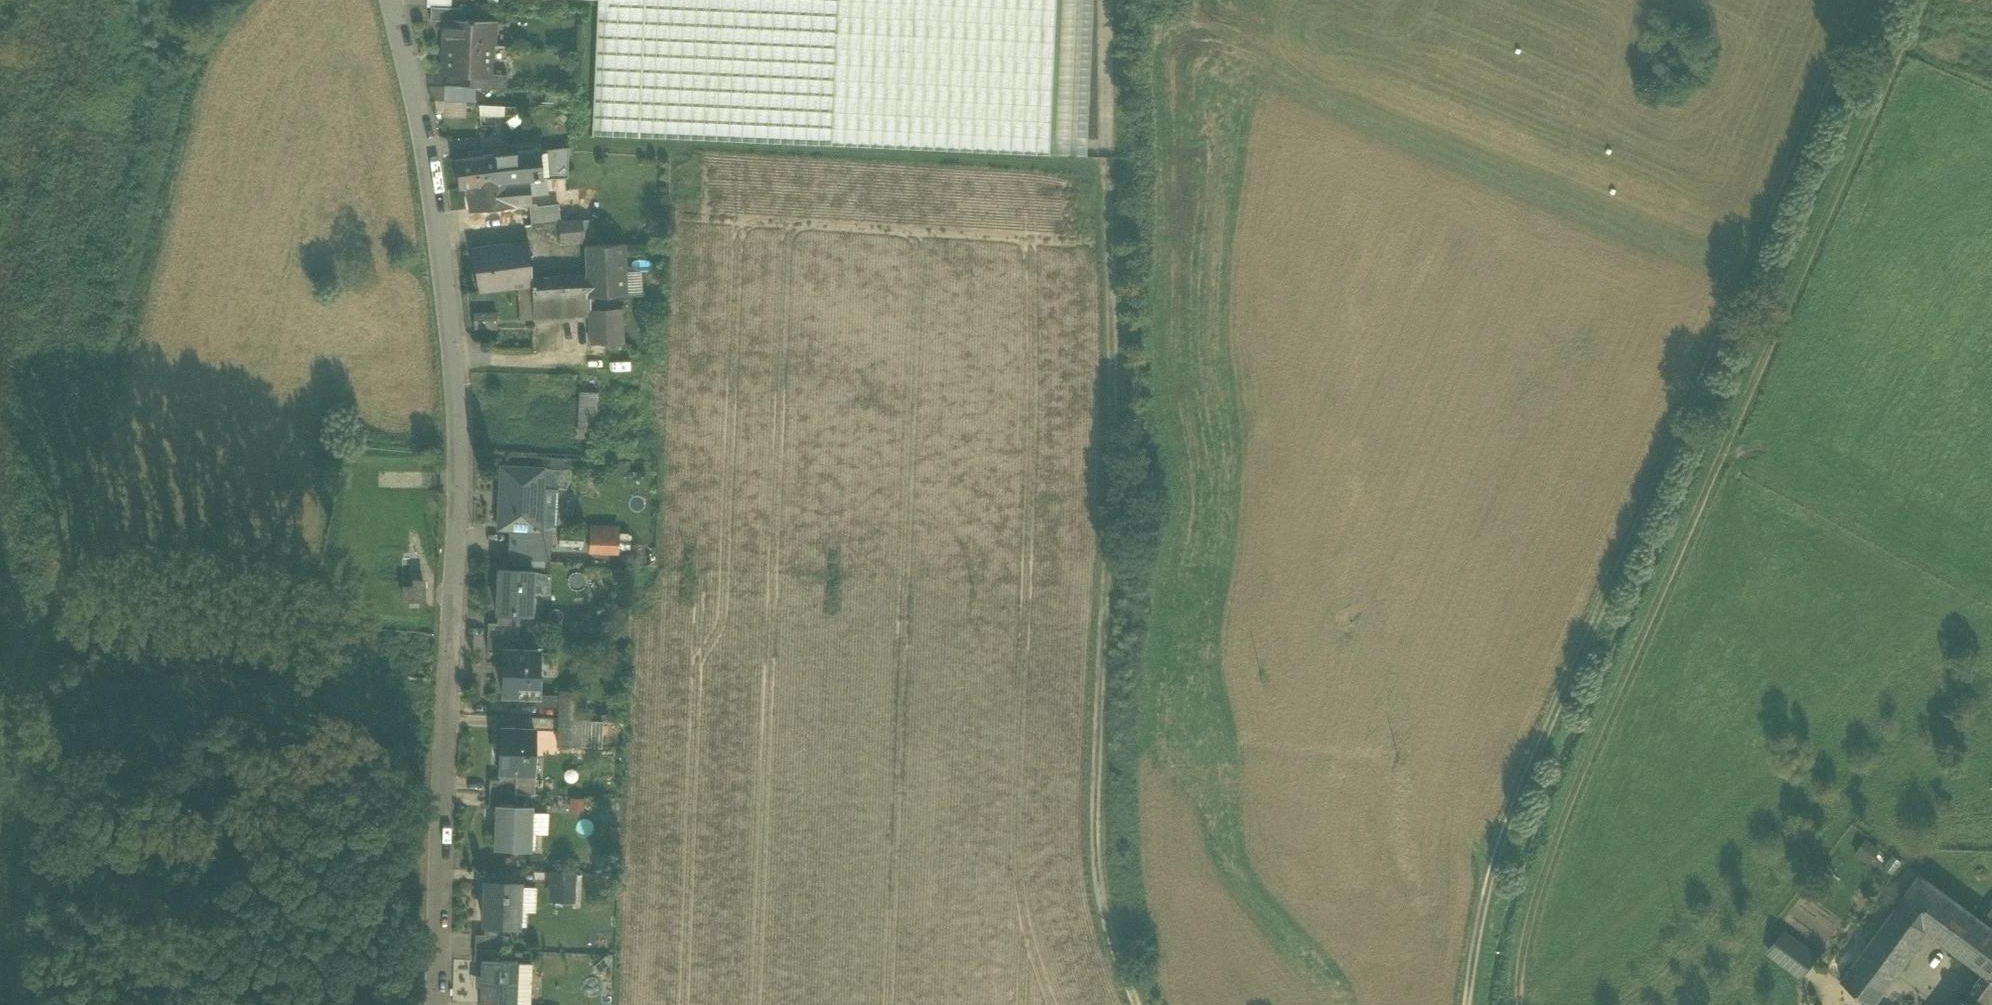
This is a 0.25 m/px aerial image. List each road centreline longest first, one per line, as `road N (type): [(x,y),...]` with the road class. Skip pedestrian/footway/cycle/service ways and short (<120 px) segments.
road 1 (track): [(1469,1004),(1499,847),(1870,0)]
road 2 (track): [(1519,1004),(1543,864),(1919,0)]
road 3 (residential): [(439,1004),(442,774),(461,521),(455,370),(432,179),(390,0)]

